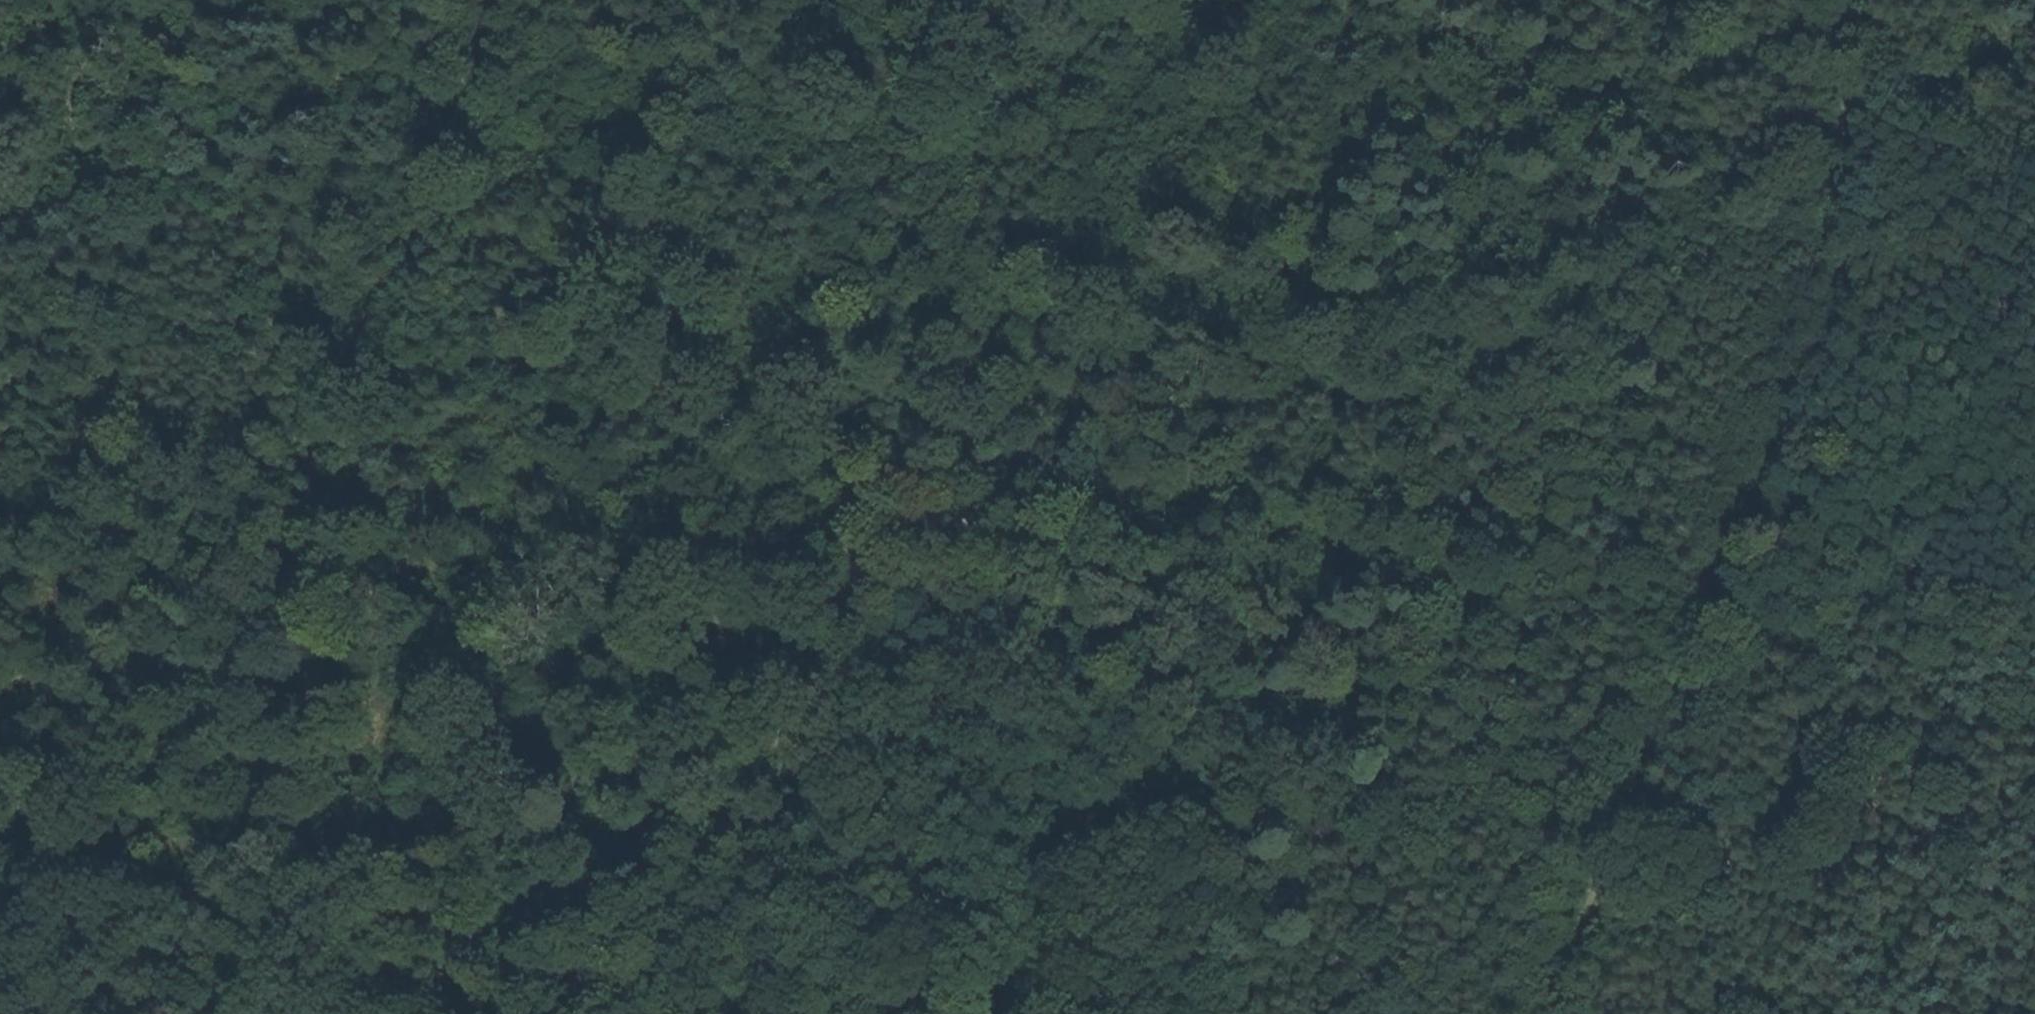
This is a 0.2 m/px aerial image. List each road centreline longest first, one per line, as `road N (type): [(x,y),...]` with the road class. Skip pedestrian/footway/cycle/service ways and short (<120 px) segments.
road 1 (track): [(0,861),(270,861),(1645,791)]
road 2 (track): [(1849,0),(1852,242),(1827,361),(1555,1013)]

